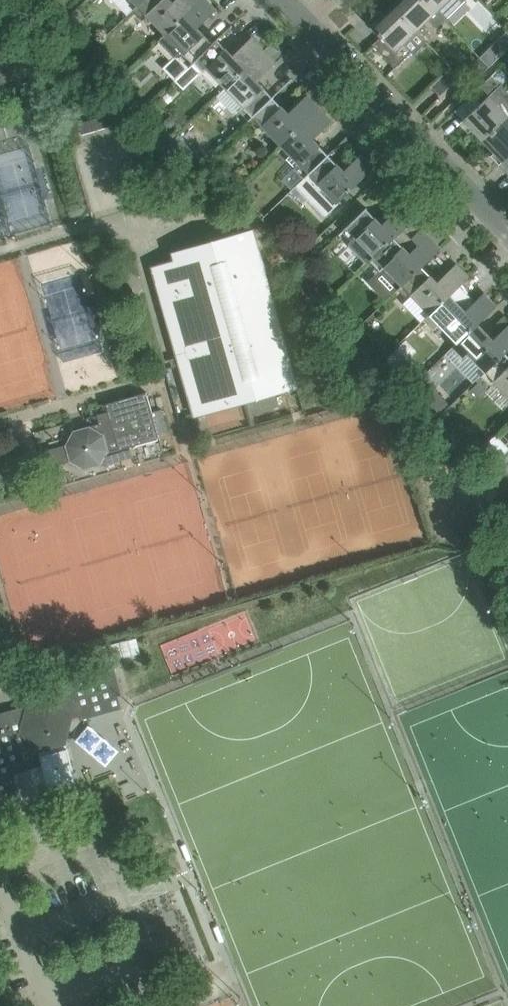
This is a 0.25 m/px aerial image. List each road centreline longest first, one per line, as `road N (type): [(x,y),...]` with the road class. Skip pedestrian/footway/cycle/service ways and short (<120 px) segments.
road 1 (residential): [(305,21),(507,232)]

